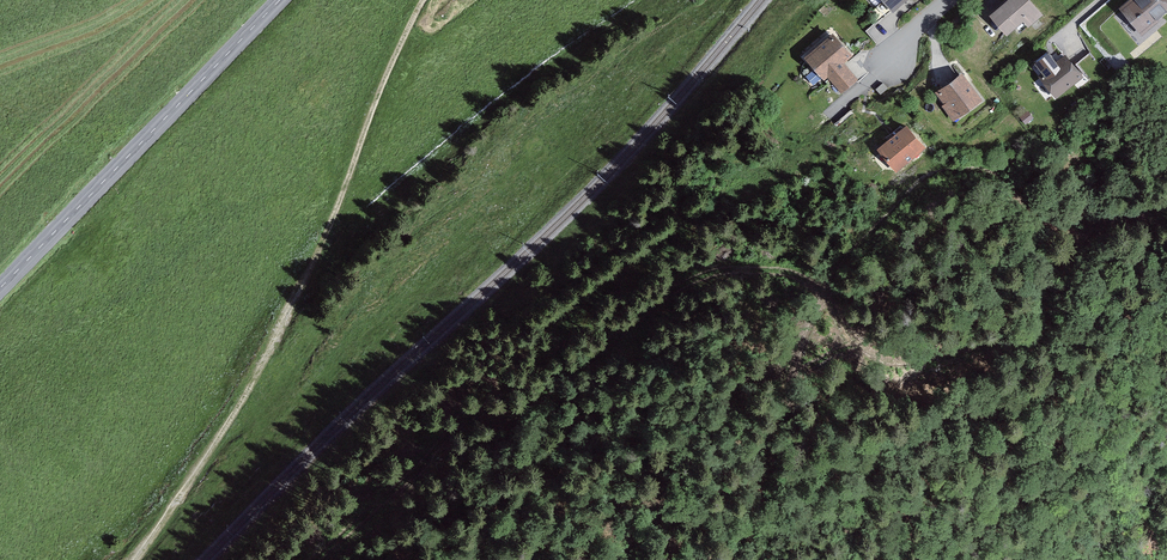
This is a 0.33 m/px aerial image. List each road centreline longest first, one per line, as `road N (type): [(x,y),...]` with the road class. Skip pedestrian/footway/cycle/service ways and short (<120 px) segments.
road 1 (track): [(1075,233),(1043,305),(1017,329),(913,360),(880,363),(825,289),(795,272),(750,266),(696,276),(650,303),(533,400),(448,428),(311,559)]
road 2 (track): [(426,0),(235,421),(135,559)]
road 3 (secondary): [(0,290),(280,0)]

